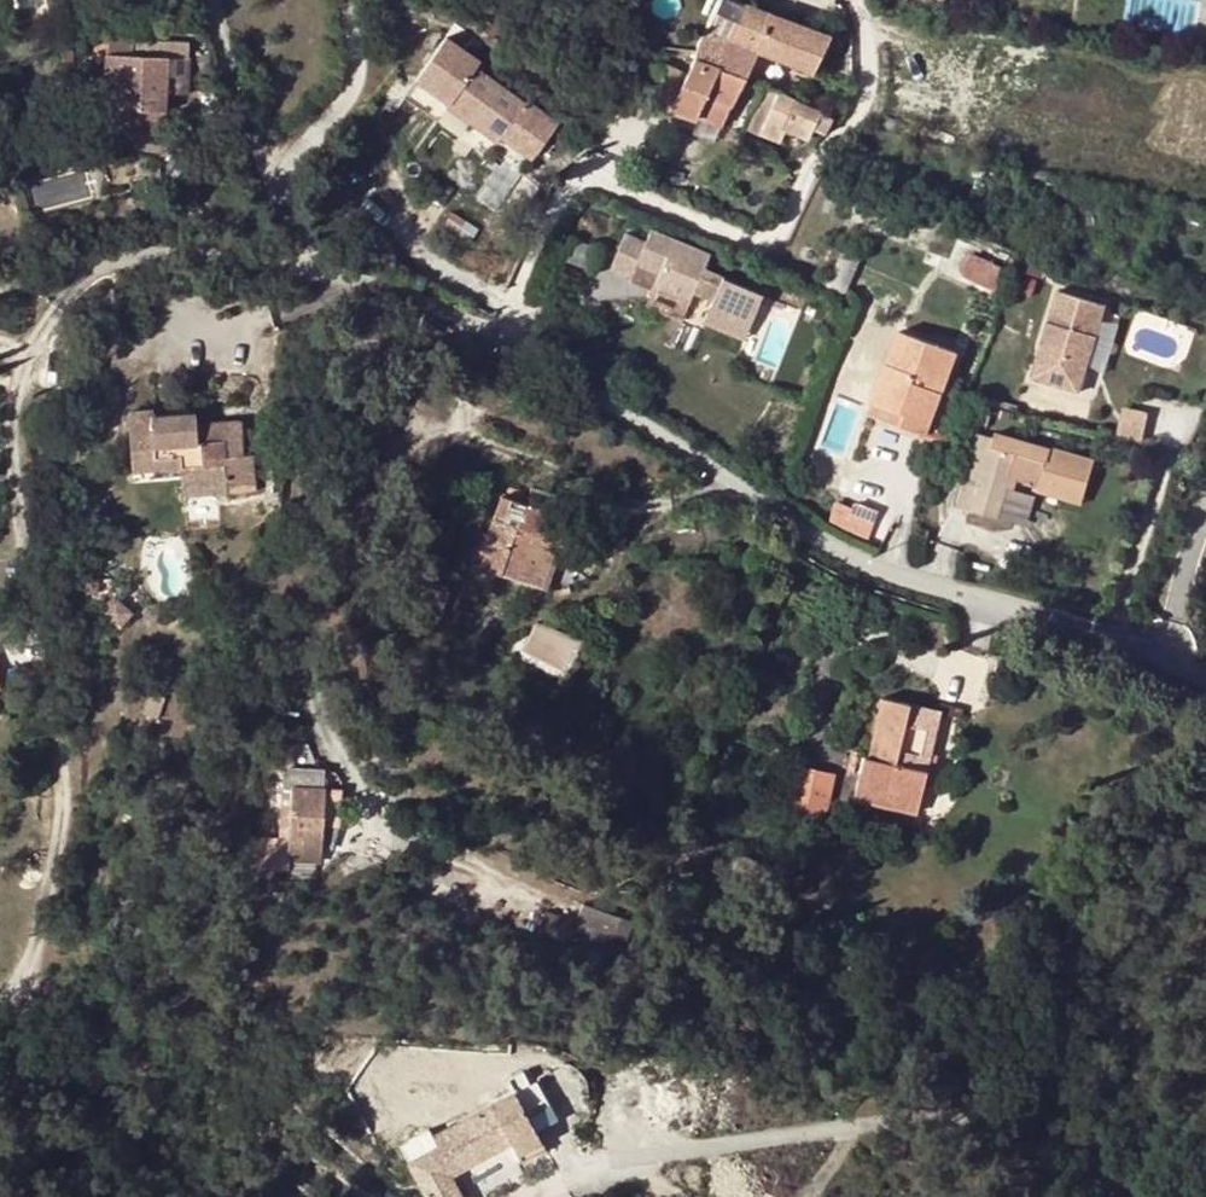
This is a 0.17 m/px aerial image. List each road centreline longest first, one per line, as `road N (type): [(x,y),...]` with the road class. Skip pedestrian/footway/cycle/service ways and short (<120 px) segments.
road 1 (residential): [(494,332),(831,548),(918,582),(1080,624),(1205,678)]
road 2 (residential): [(854,0),(868,38),(856,116),(806,174),(771,241),(749,243),(604,176),(578,176),(558,194),(494,332)]
road 3 (residential): [(0,289),(140,257),(234,253),(413,297),(494,332)]

